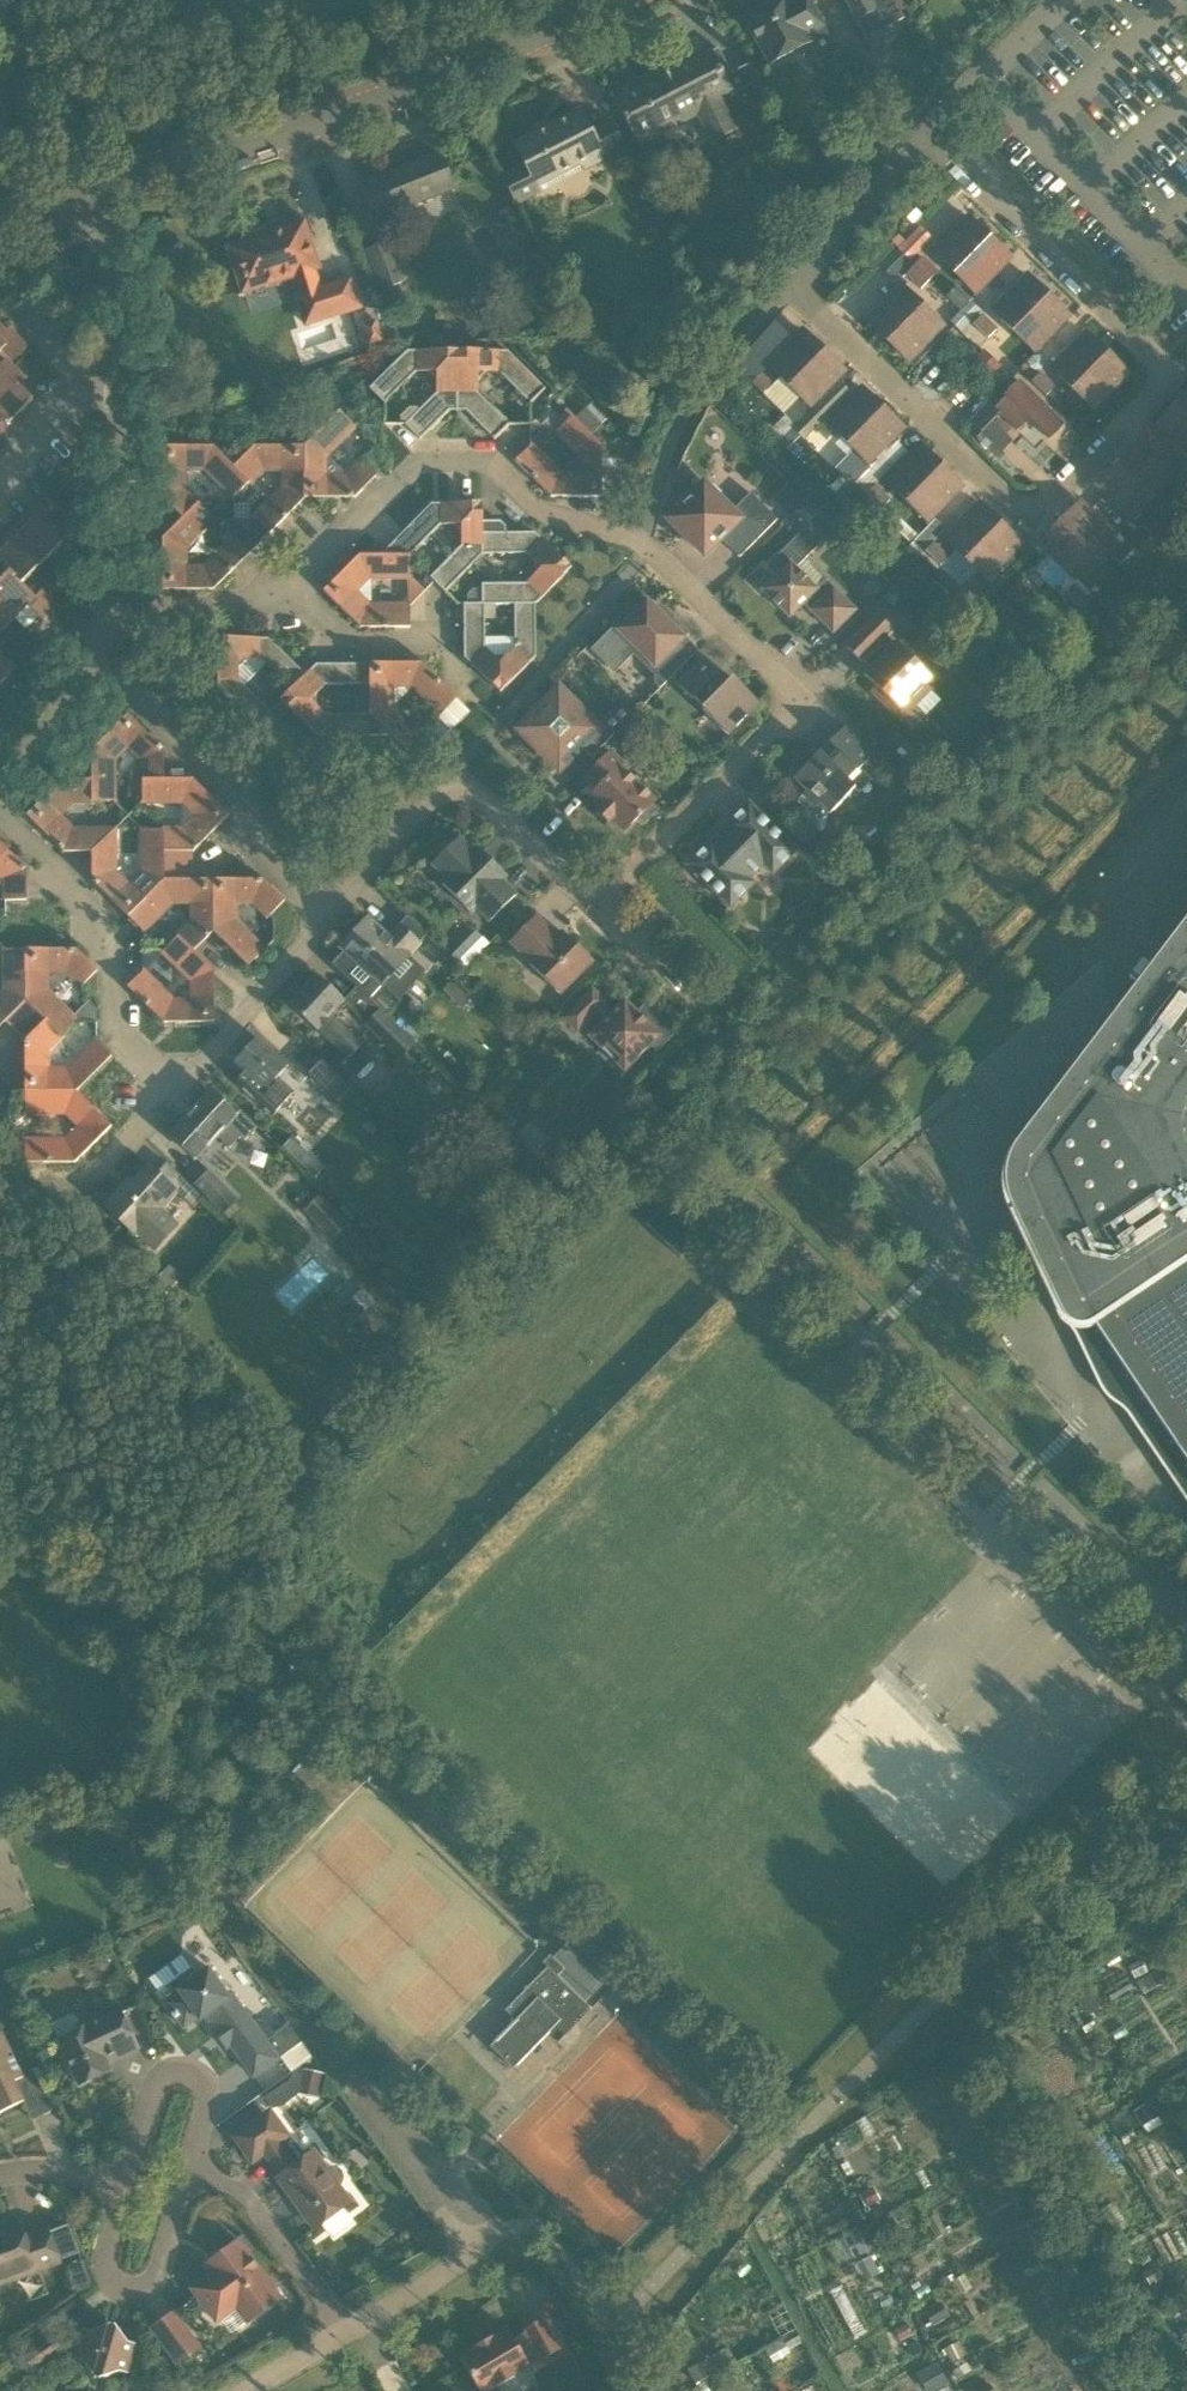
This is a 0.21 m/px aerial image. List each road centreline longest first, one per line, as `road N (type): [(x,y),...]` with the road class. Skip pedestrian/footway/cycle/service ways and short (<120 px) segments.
road 1 (residential): [(594,907),(785,708),(783,682),(680,580),(623,533),(538,511),(487,461),(417,462),(341,531),(280,603)]
road 2 (residential): [(928,131),(1161,367),(1164,389),(1040,509),(1017,507),(787,286)]
road 3 (tertiary): [(87,201),(487,61),(608,0)]
road 4 (residential): [(350,904),(276,835),(259,787),(90,665)]
road 5 (residential): [(345,2330),(463,2257),(470,2236),(466,2199),(374,2076)]
road 6 (residential): [(177,1091),(119,1014),(120,960),(103,915),(0,819)]
road 7 (residential): [(122,2188),(104,2252),(106,2281),(133,2294),(157,2280),(192,2174)]
road 8 (residential): [(192,2174),(208,2089),(187,2069),(159,2077),(122,2188)]
road 9 (residential): [(177,1091),(350,904)]
road 10 (residential): [(345,2330),(238,2189),(192,2174)]
road 11 (residential): [(107,603),(120,539),(120,394)]
road 12 (residential): [(787,286),(928,131)]
road 13 (residential): [(120,394),(115,292),(87,201)]
road 14 (residential): [(594,907),(455,772)]
road 15 (residential): [(928,131),(1067,0)]
road 16 (residential): [(280,603),(309,605),(351,644),(441,643)]
road 17 (residential): [(107,603),(280,603)]
road 18 (residential): [(350,904),(455,772)]
road 19 (residential): [(698,1013),(594,907)]
road 20 (residential): [(0,777),(44,740),(90,665)]
road 21 (residential): [(0,494),(18,453),(84,393)]
road 22 (residential): [(90,1187),(177,1091)]
road 23 (residential): [(0,2172),(50,2170),(122,2188)]
road 24 (residential): [(5,301),(84,393)]

